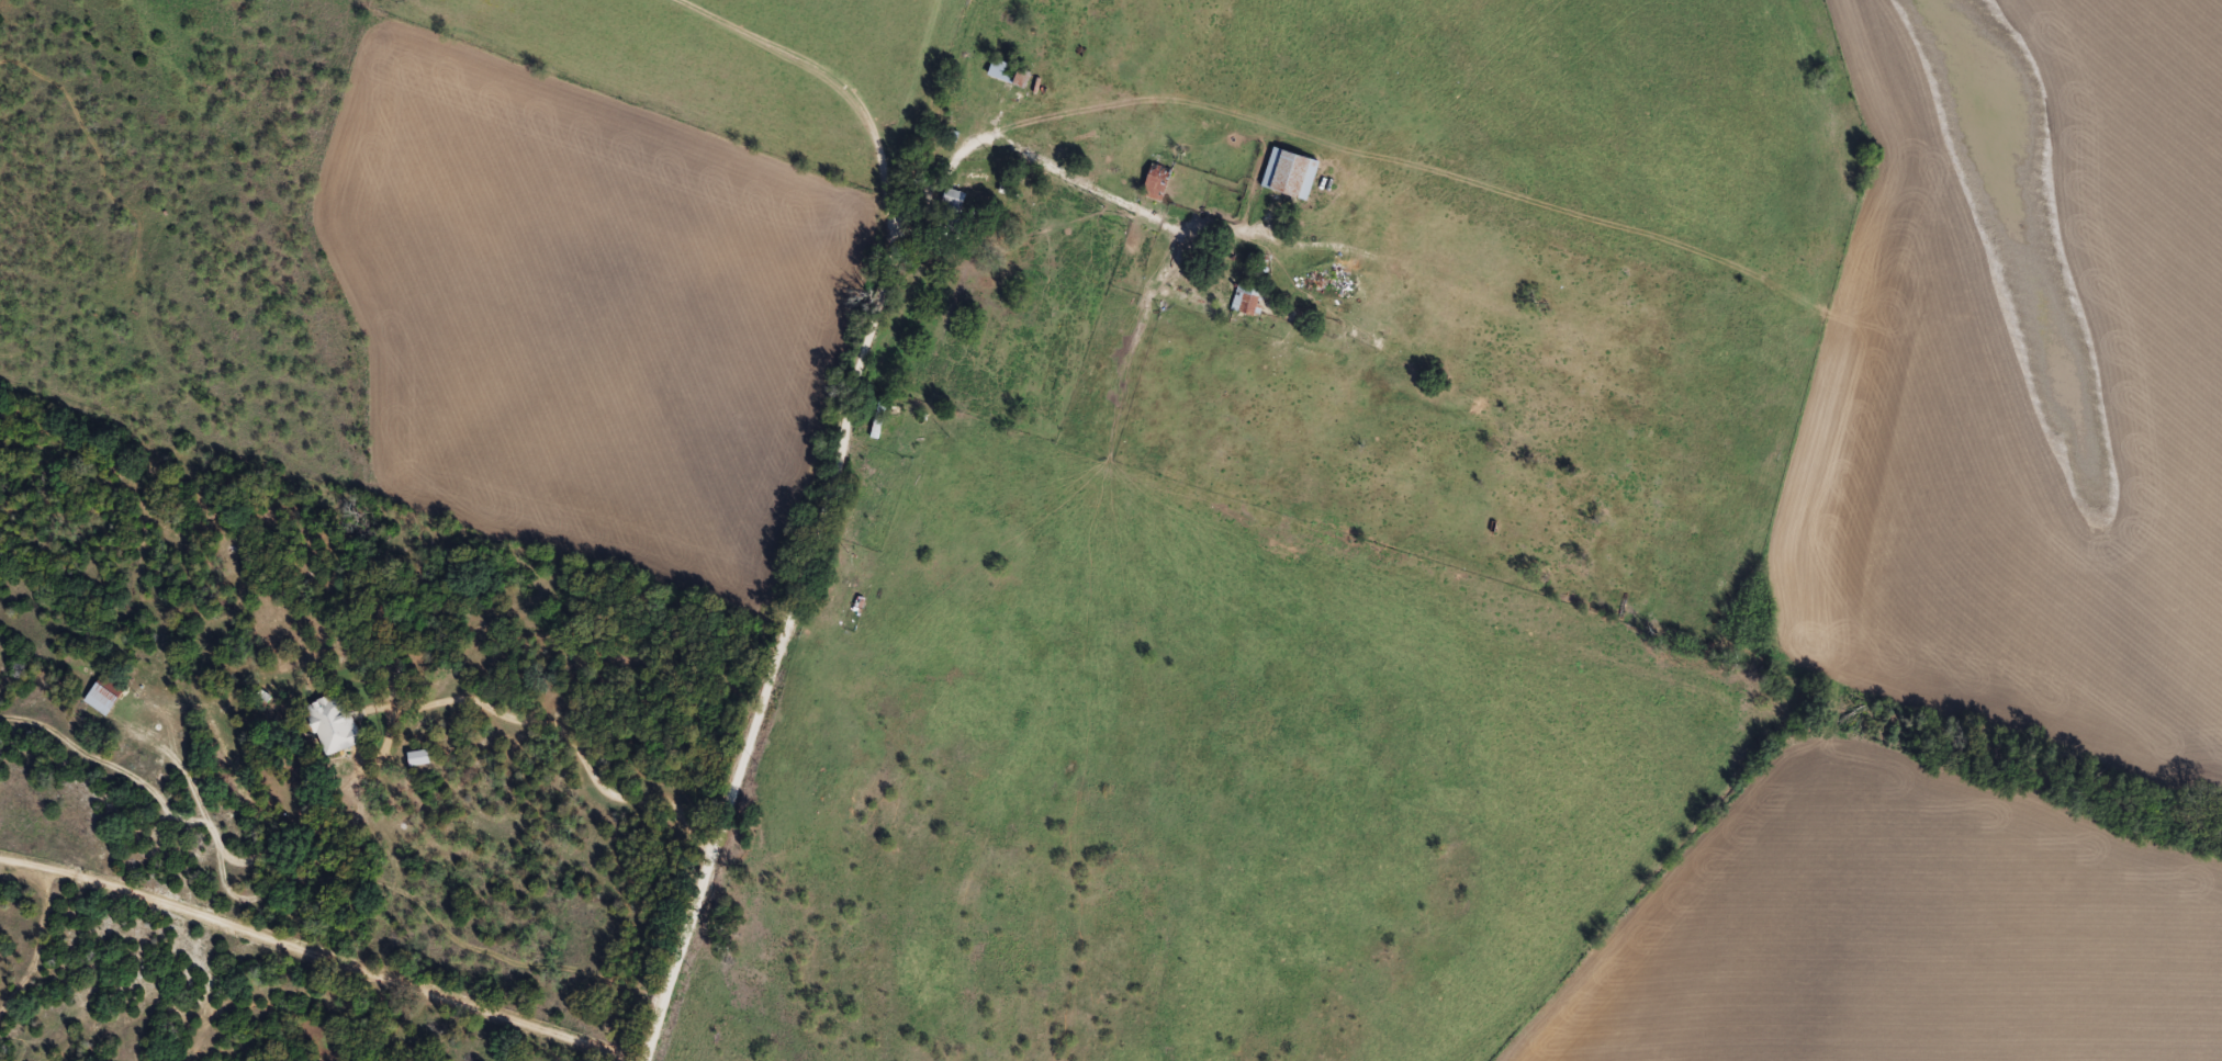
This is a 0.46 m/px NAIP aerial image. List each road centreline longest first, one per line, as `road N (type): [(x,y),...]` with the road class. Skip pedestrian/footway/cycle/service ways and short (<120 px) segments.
road 1 (residential): [(676,1060),(904,399)]

